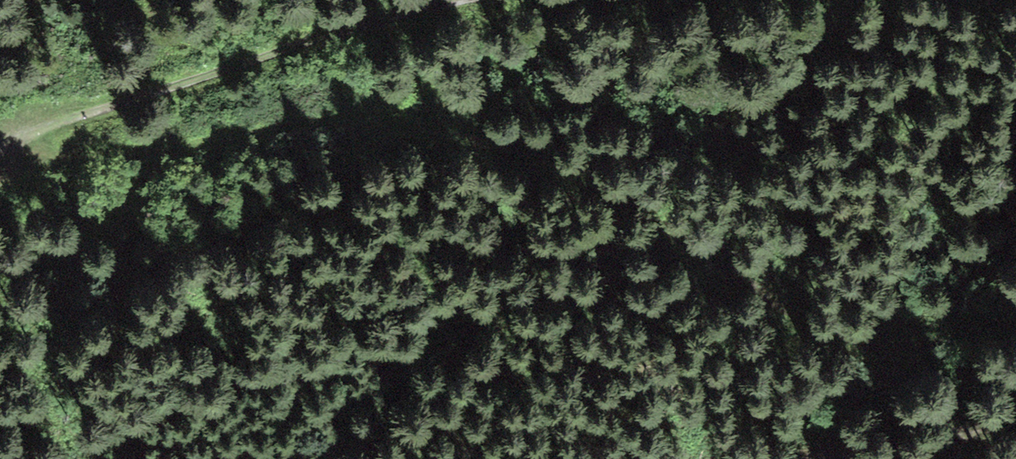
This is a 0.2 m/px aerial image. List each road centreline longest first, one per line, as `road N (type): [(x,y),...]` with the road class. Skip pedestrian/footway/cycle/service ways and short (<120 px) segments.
road 1 (track): [(14,140),(38,157),(70,157),(299,123),(401,124),(455,135),(609,194),(843,334),(924,339),(1015,319)]
road 2 (track): [(462,0),(376,17),(0,146)]
road 3 (track): [(1015,418),(848,458)]

